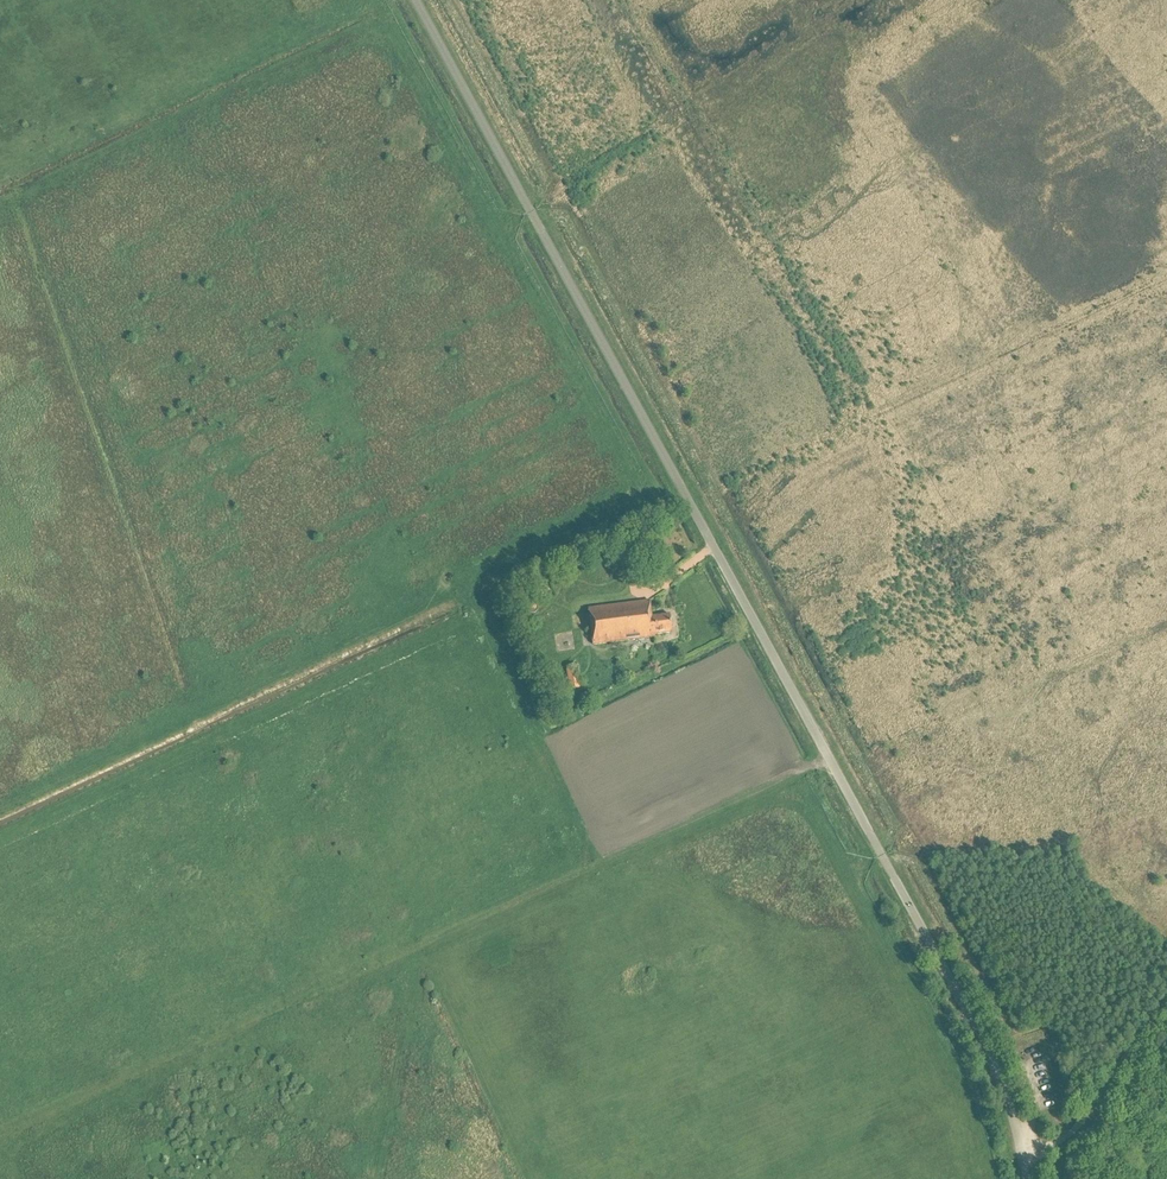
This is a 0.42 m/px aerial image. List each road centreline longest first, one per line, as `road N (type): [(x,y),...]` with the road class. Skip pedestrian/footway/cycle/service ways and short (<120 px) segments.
road 1 (tertiary): [(1026,1178),(981,1037),(416,0)]

